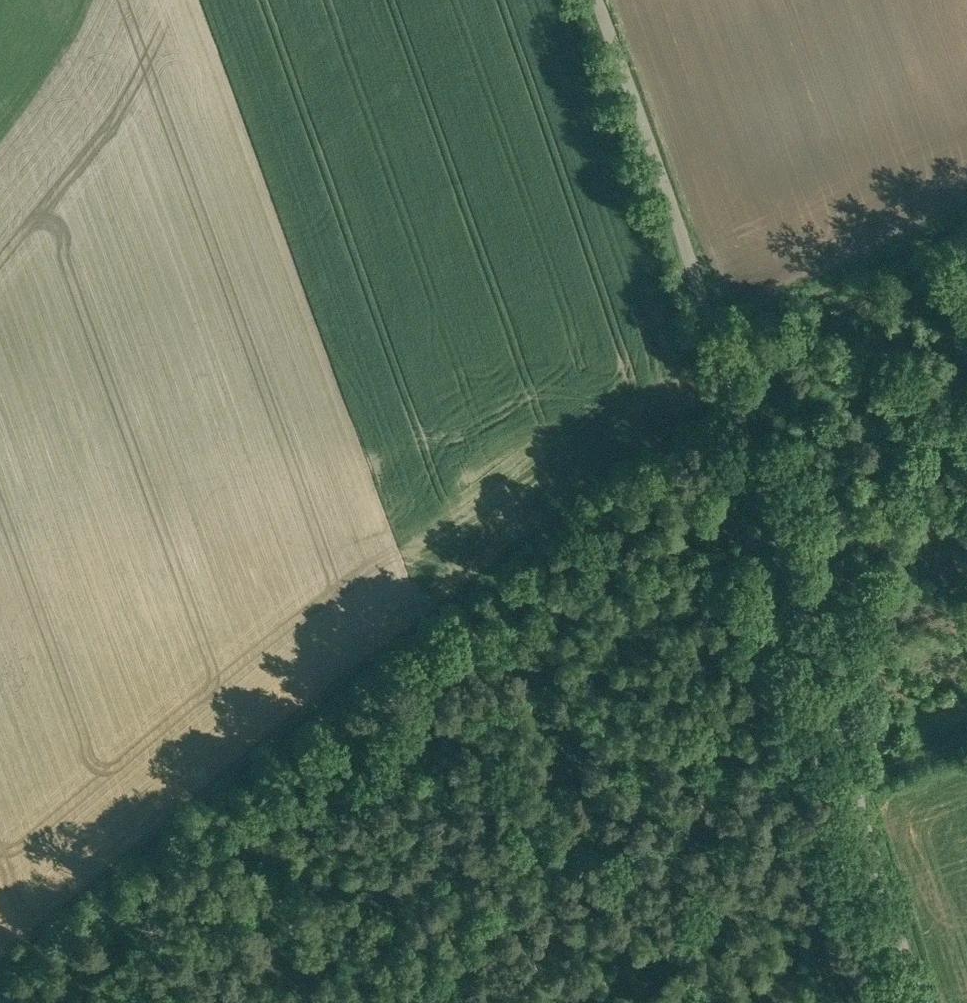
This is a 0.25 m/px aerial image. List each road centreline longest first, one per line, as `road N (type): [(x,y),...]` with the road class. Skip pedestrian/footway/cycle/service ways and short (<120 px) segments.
road 1 (unclassified): [(570,0),(916,1002)]

